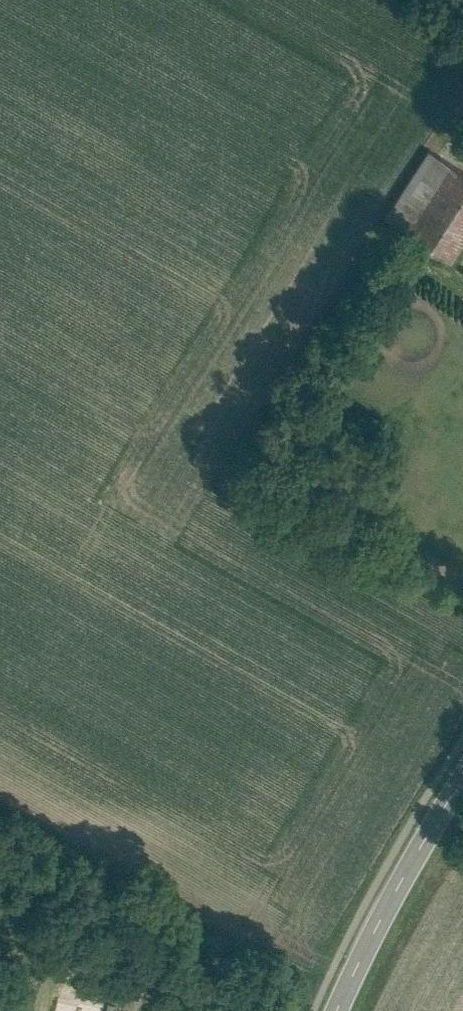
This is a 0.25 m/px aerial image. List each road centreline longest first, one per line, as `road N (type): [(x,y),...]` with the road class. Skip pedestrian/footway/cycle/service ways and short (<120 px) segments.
road 1 (tertiary): [(462,782),(337,1010)]

